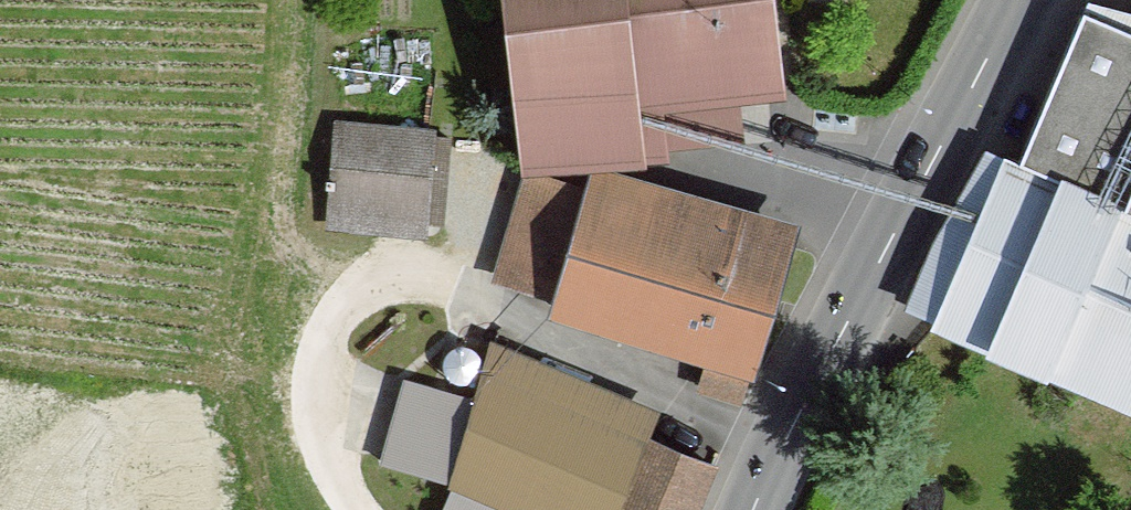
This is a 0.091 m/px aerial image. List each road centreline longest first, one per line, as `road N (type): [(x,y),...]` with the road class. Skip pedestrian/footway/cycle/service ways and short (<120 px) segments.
road 1 (tertiary): [(1017,0),(753,509)]
road 2 (track): [(357,302),(317,248),(306,215),(300,0)]
road 3 (track): [(362,509),(323,439),(317,386),(323,354),(366,294),(384,284),(439,282)]

